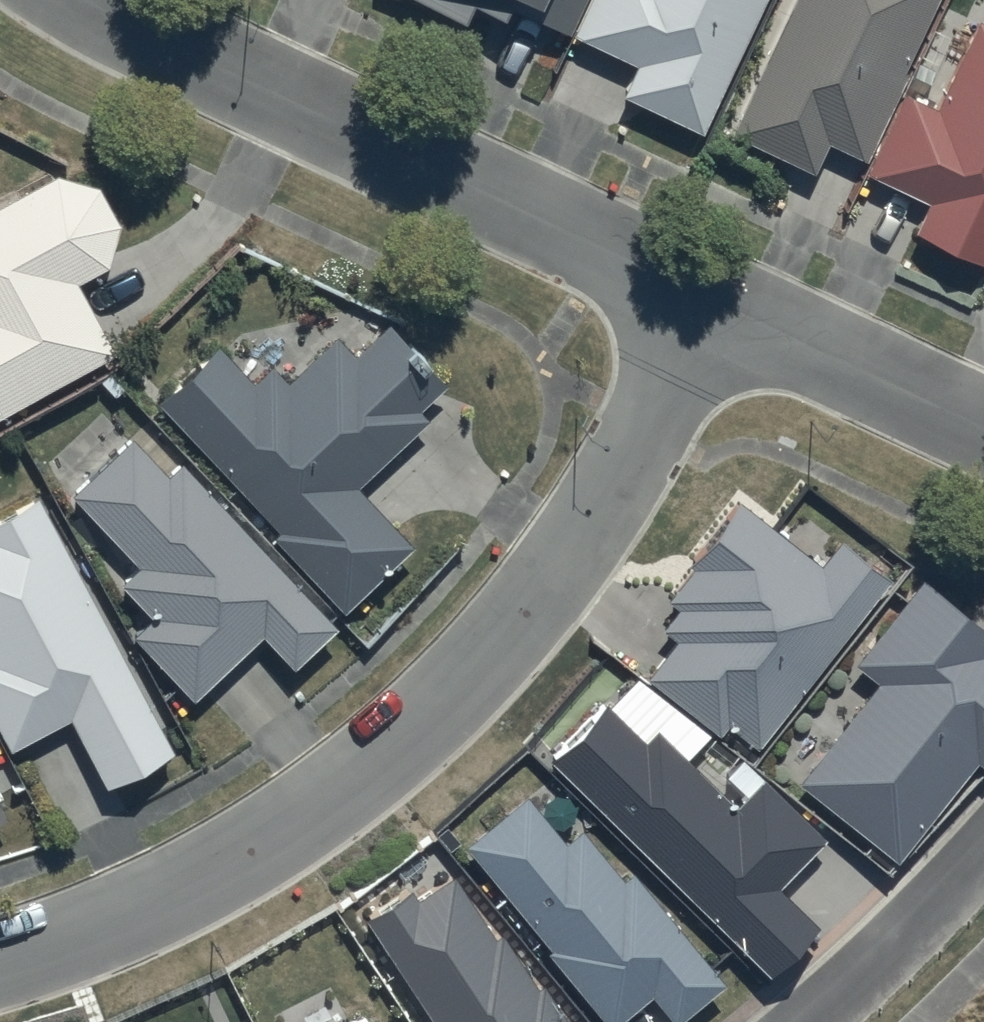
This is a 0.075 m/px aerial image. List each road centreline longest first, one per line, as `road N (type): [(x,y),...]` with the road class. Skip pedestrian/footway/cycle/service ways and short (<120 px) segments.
road 1 (residential): [(0,962),(100,927),(235,861),(369,772),(469,680),(562,570),(714,303)]
road 2 (residential): [(85,0),(714,303)]
road 3 (residential): [(714,303),(983,430)]
road 4 (residential): [(983,852),(810,1021)]

